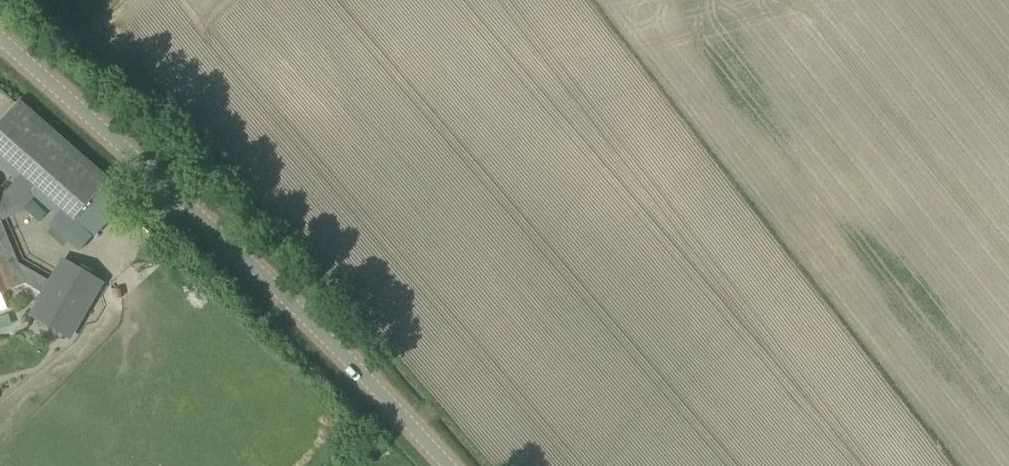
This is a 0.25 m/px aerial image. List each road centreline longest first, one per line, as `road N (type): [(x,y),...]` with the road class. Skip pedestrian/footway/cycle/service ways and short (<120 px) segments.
road 1 (secondary): [(449,465),(202,220),(0,37)]

